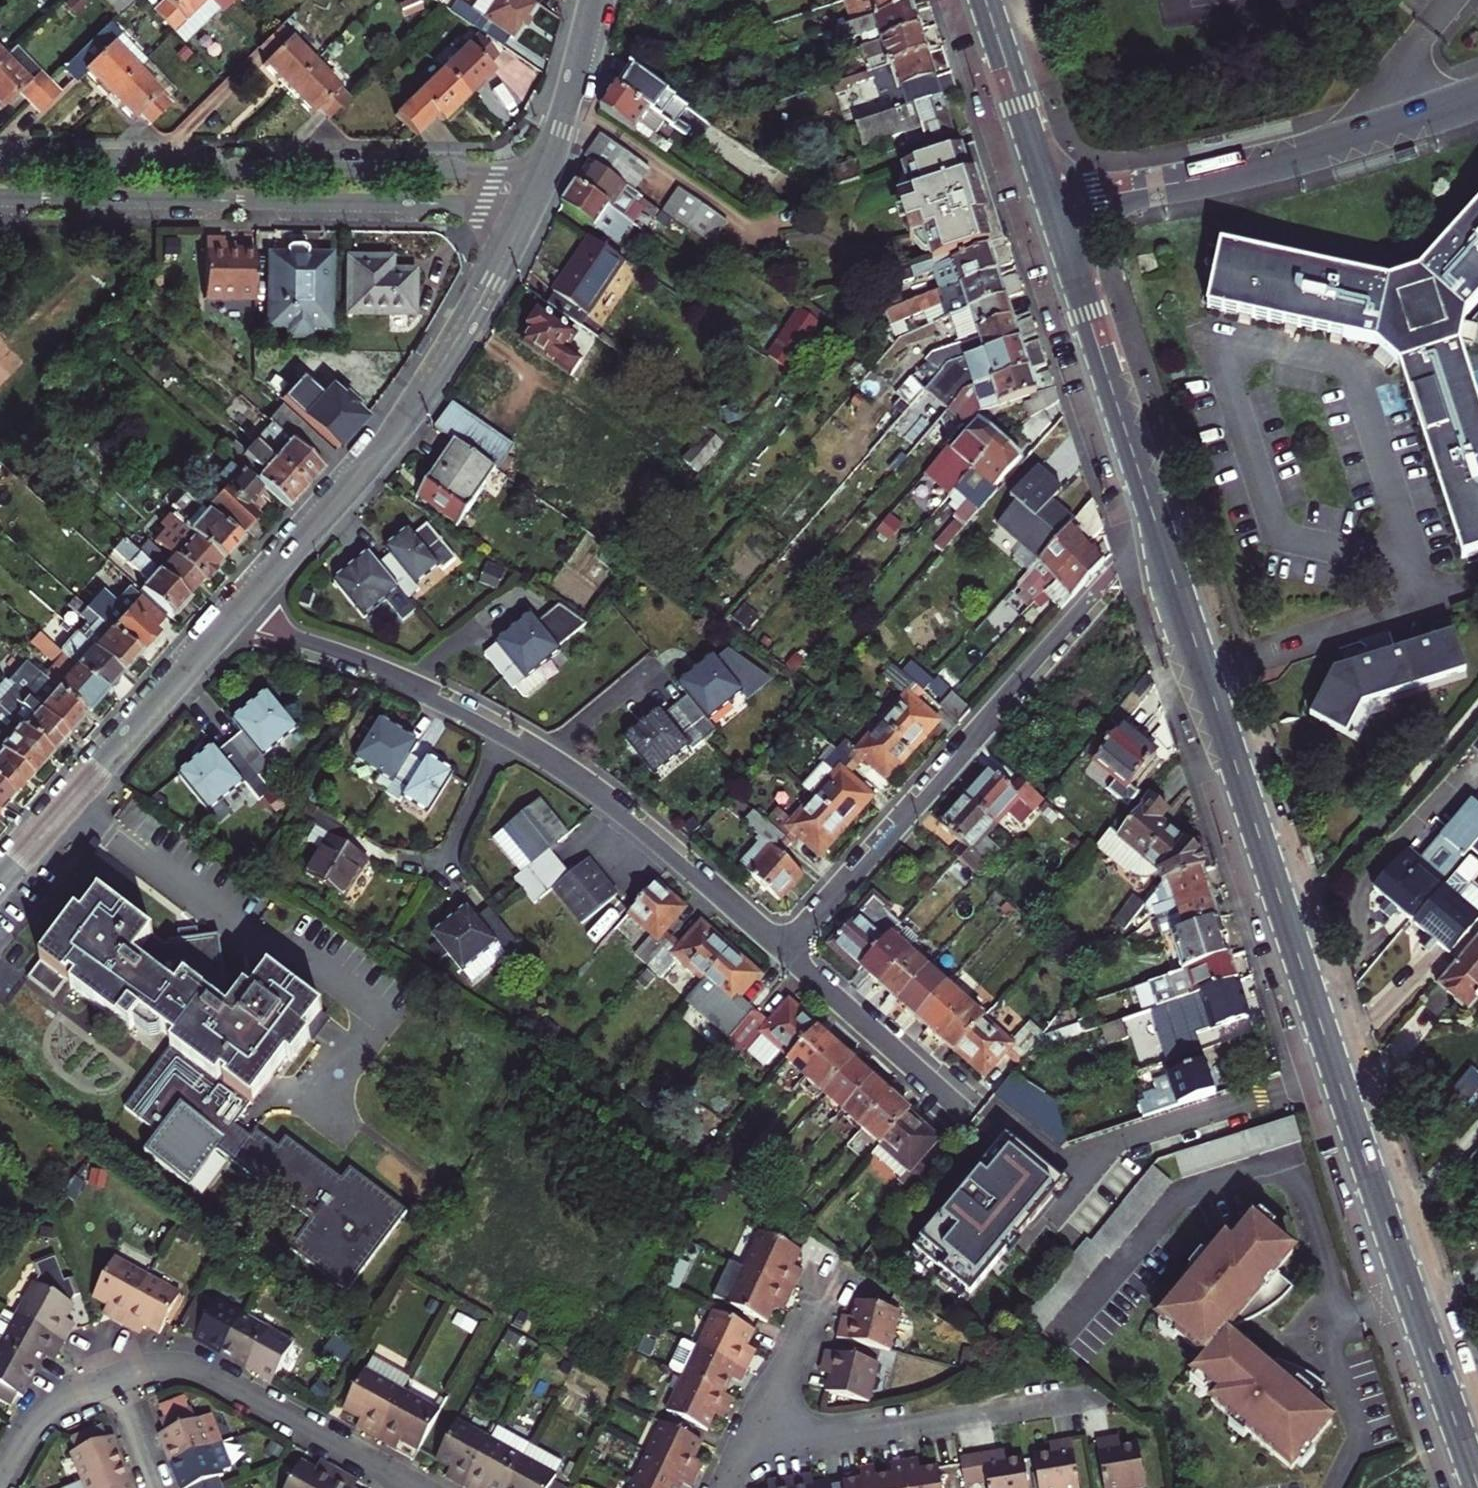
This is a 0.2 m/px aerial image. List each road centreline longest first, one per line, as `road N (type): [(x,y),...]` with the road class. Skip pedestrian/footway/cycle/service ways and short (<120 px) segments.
road 1 (secondary): [(1159,526),(1477,1479)]
road 2 (residential): [(785,950),(642,824),(545,754),(442,699),(240,612)]
road 3 (residential): [(1159,526),(785,950)]
road 4 (residential): [(536,193),(494,173),(0,167)]
road 5 (residential): [(0,198),(480,203),(536,193)]
road 6 (tertiary): [(536,193),(416,404),(240,612)]
road 7 (tertiary): [(240,612),(0,883)]
road 8 (residential): [(1097,1397),(743,1457)]
road 9 (residential): [(1398,125),(1223,174),(1055,206)]
road 10 (secondary): [(1055,206),(1159,526)]
road 11 (residential): [(112,1381),(171,1366),(192,1369),(410,1487)]
road 12 (residential): [(785,950),(951,1099)]
road 13 (secondary): [(1055,206),(987,0)]
road 14 (tertiary): [(592,0),(536,193)]
road 15 (residential): [(743,1457),(817,1299)]
road 16 (residential): [(0,1487),(45,1417),(112,1381)]
road 17 (residential): [(1398,125),(1398,77),(1452,0)]

